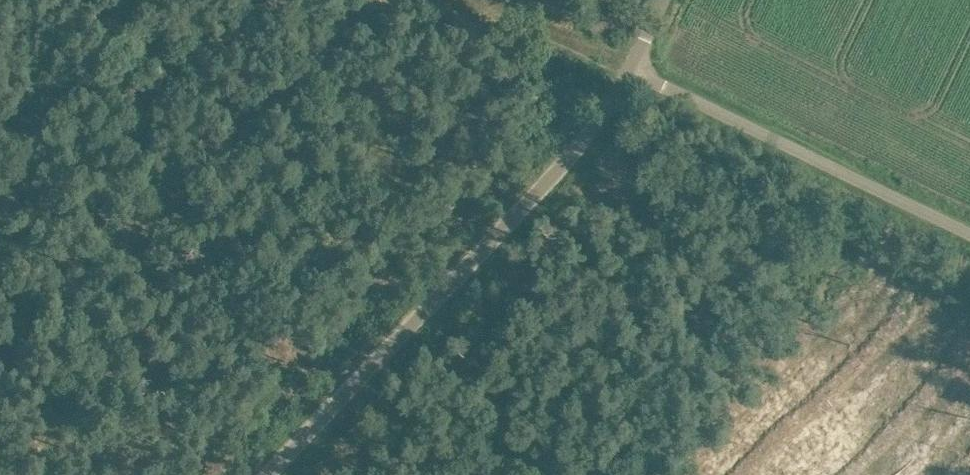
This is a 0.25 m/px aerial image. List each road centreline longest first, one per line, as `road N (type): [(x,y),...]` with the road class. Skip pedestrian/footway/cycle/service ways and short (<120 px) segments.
road 1 (unclassified): [(261,474),(630,61)]
road 2 (unclassified): [(969,224),(630,61)]

